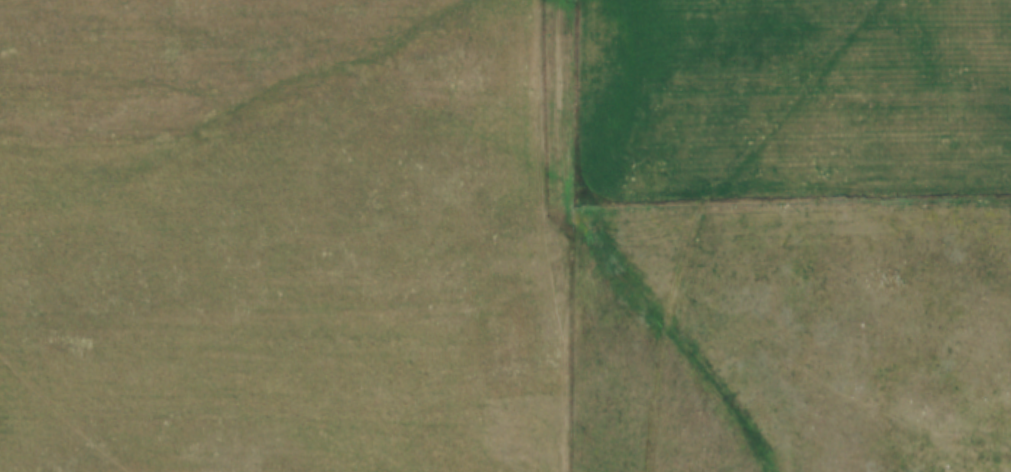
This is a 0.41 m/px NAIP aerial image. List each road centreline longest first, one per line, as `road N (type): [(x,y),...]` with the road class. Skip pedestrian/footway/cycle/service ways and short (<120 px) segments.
road 1 (track): [(541,0),(541,471)]

